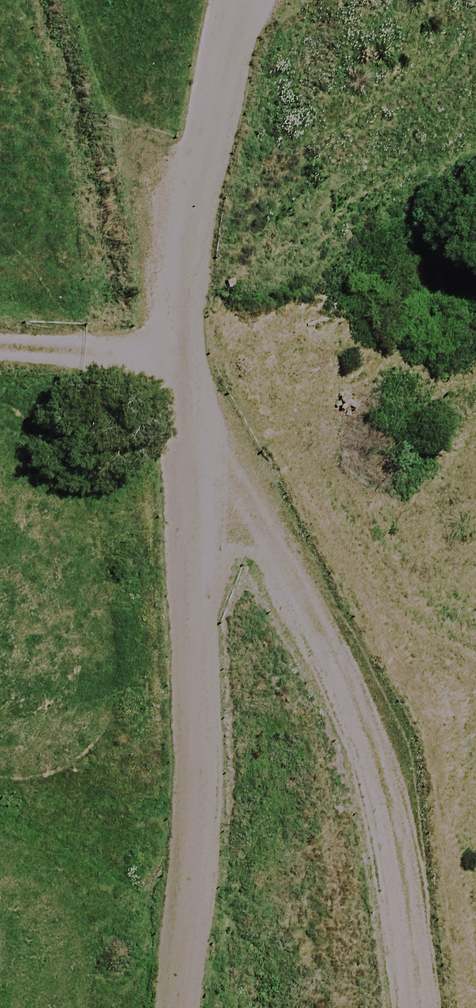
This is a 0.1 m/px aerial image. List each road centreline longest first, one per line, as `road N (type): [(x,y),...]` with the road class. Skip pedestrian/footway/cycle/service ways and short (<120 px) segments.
road 1 (track): [(172,1007),(199,818),(176,404),(244,0)]
road 2 (track): [(432,1007),(377,751),(176,404),(0,357)]

